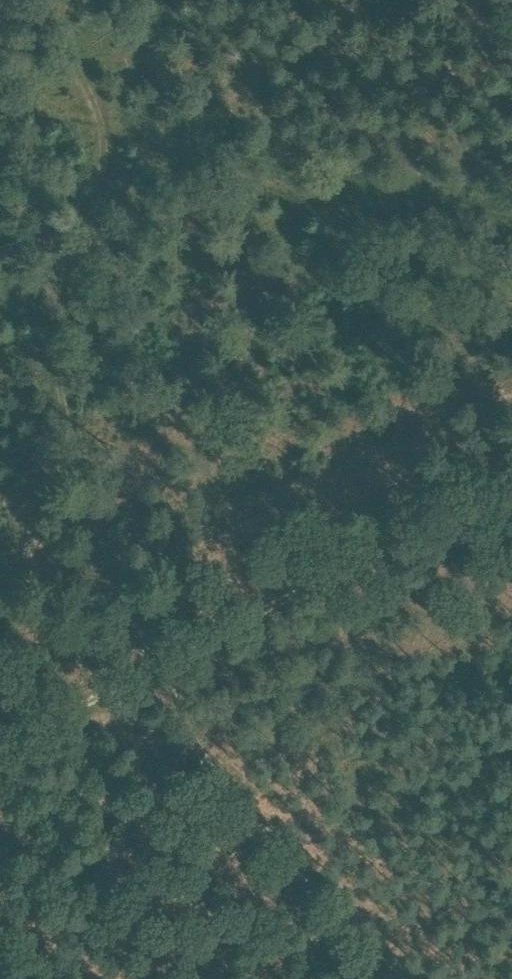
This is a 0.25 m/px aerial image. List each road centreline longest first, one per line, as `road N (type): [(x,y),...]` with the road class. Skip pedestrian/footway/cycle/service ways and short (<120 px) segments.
road 1 (track): [(46,0),(105,91),(119,142),(68,388),(69,534),(100,652),(325,906),(402,978)]
road 2 (track): [(0,758),(511,505)]
road 3 (track): [(511,234),(0,106)]

